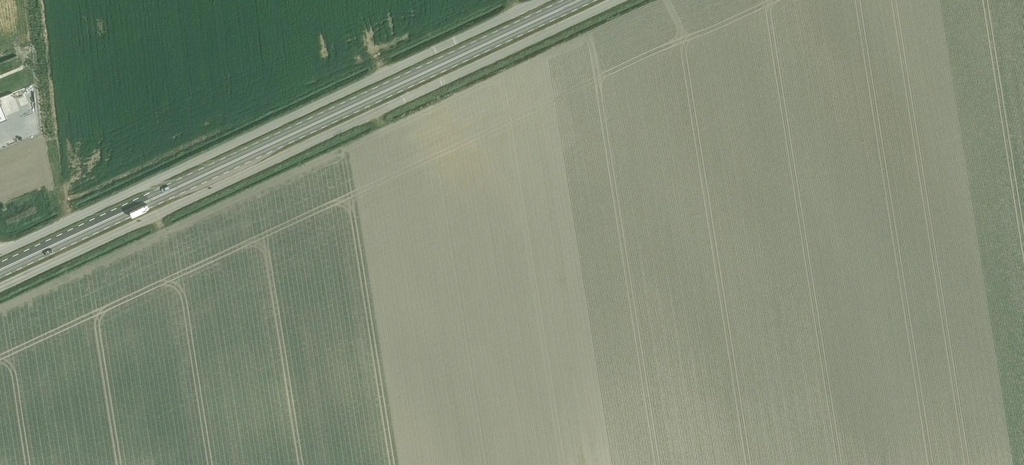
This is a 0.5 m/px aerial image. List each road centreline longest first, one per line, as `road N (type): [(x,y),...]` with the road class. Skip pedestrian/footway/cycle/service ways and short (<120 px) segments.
road 1 (unclassified): [(0,288),(616,0)]
road 2 (primary): [(0,270),(579,0)]
road 3 (unclassified): [(0,252),(541,0)]

